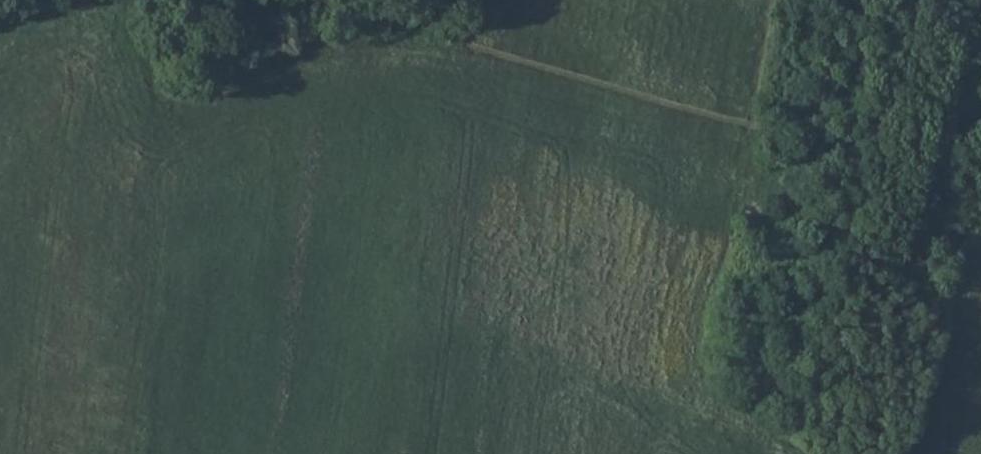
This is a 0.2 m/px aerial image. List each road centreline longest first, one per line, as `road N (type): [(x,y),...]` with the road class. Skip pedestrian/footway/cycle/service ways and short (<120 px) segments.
road 1 (track): [(899,453),(980,242)]

